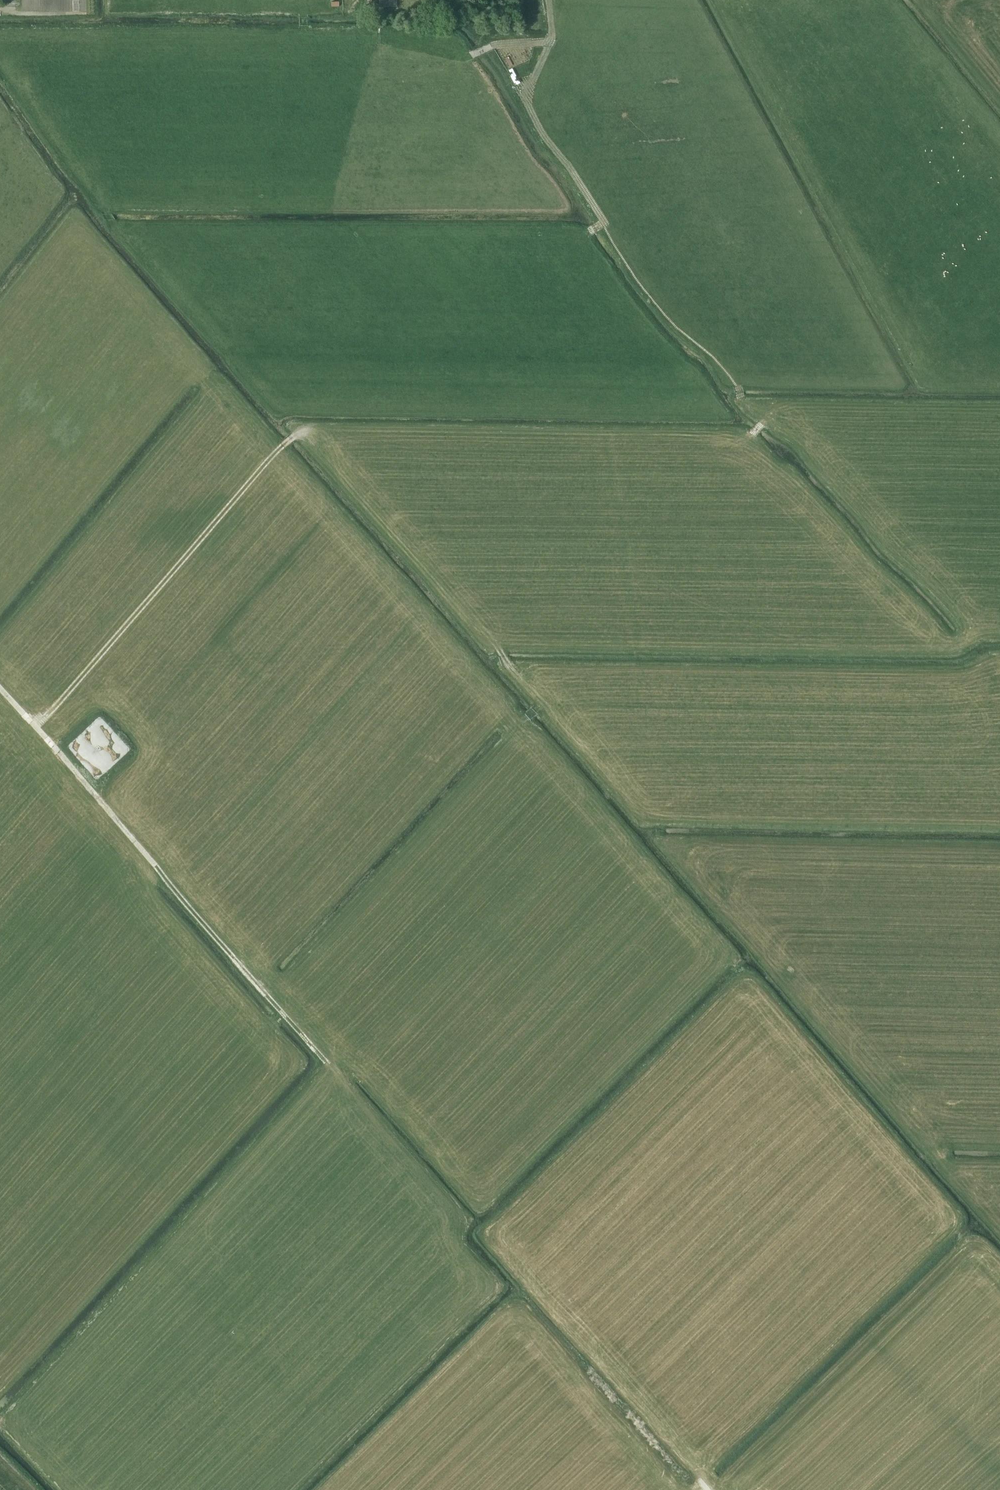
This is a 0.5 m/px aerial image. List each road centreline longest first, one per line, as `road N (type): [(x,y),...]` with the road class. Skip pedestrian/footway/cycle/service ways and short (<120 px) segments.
road 1 (track): [(328,1069),(0,687)]
road 2 (track): [(296,434),(36,727)]
road 3 (track): [(605,223),(527,103),(551,35),(548,0)]

